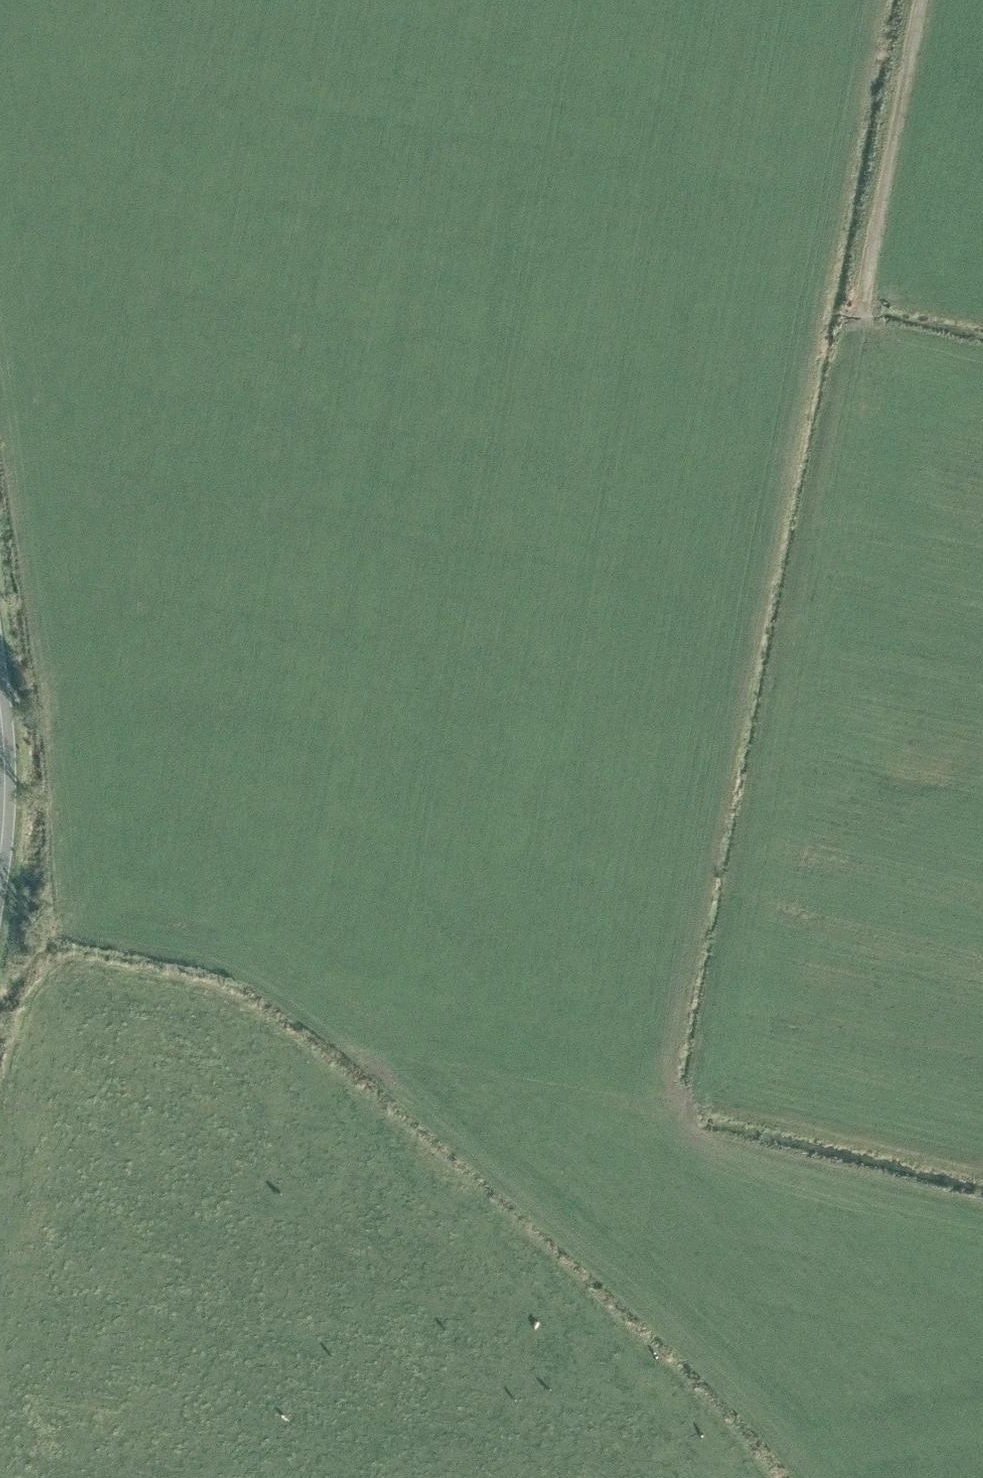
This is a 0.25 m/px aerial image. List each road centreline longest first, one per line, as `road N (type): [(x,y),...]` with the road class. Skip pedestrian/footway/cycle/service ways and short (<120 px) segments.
road 1 (unclassified): [(868,305),(928,0)]
road 2 (tertiary): [(0,882),(7,759),(0,682)]

